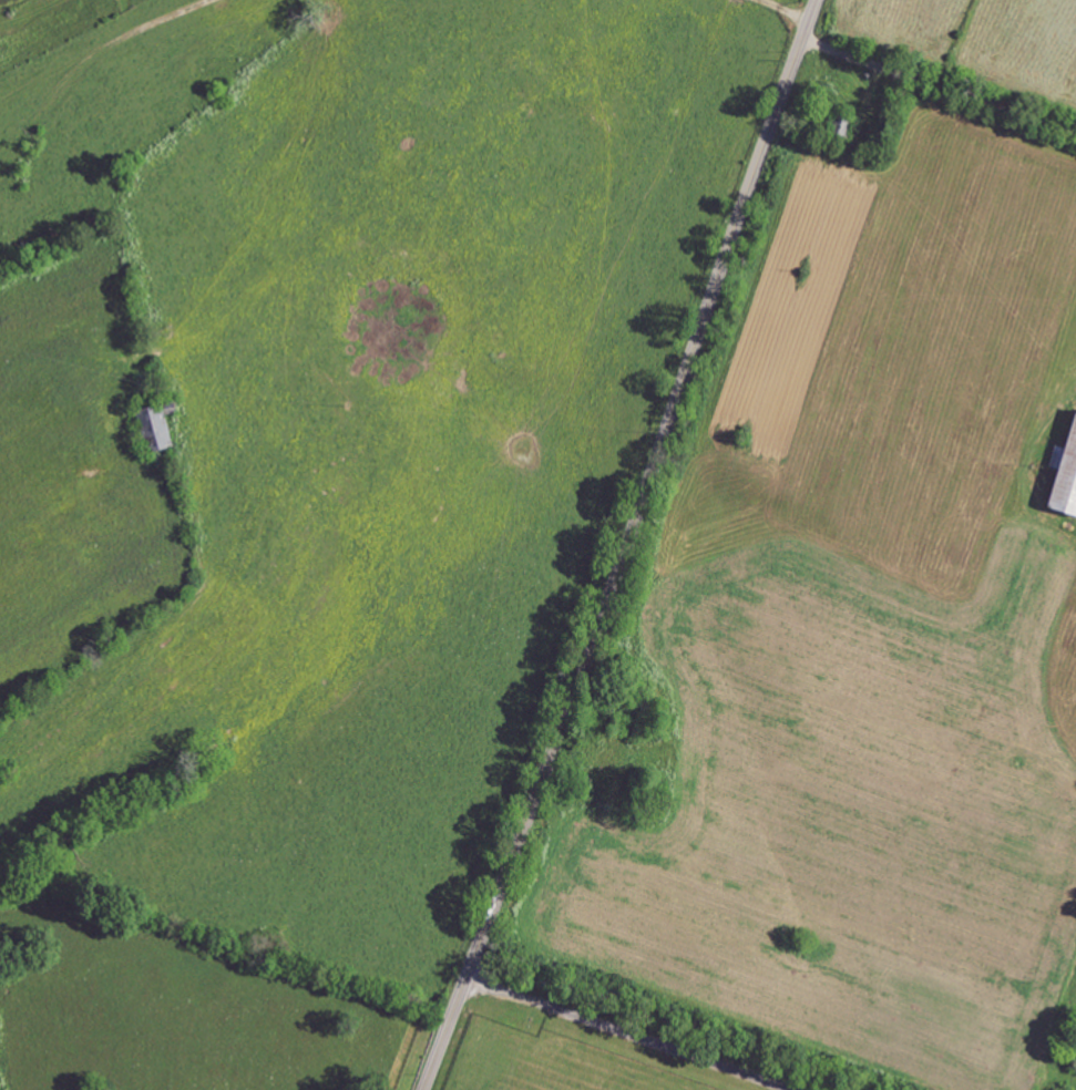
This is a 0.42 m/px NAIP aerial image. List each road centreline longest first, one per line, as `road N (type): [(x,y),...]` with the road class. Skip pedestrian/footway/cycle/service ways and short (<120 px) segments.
road 1 (secondary): [(424,1089),(577,689),(818,0)]

